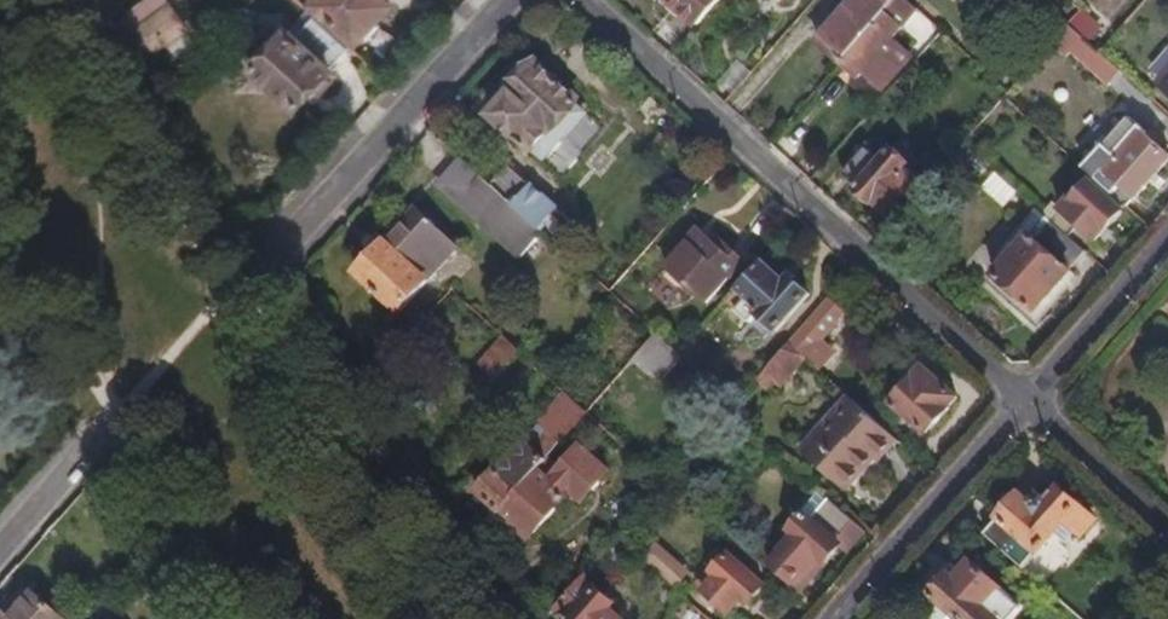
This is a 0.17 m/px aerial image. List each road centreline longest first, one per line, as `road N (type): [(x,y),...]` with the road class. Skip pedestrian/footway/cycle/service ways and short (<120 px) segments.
road 1 (residential): [(581,0),(1025,398)]
road 2 (residential): [(297,234),(507,0)]
road 3 (residential): [(828,618),(1025,398)]
road 4 (residential): [(1025,398),(1167,239)]
road 5 (residential): [(1025,398),(1167,531)]

